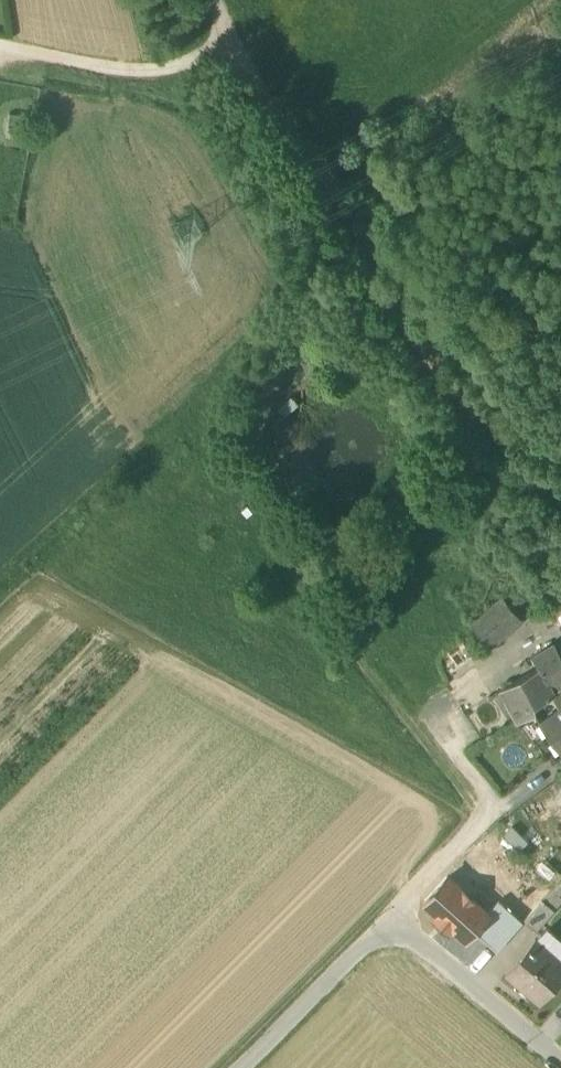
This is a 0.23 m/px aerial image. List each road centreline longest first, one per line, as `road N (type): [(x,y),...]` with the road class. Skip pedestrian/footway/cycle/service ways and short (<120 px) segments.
road 1 (track): [(560,504),(389,307),(329,216),(237,47)]
road 2 (residential): [(242,1067),(392,920),(560,1064)]
road 3 (track): [(0,46),(175,79),(237,47)]

